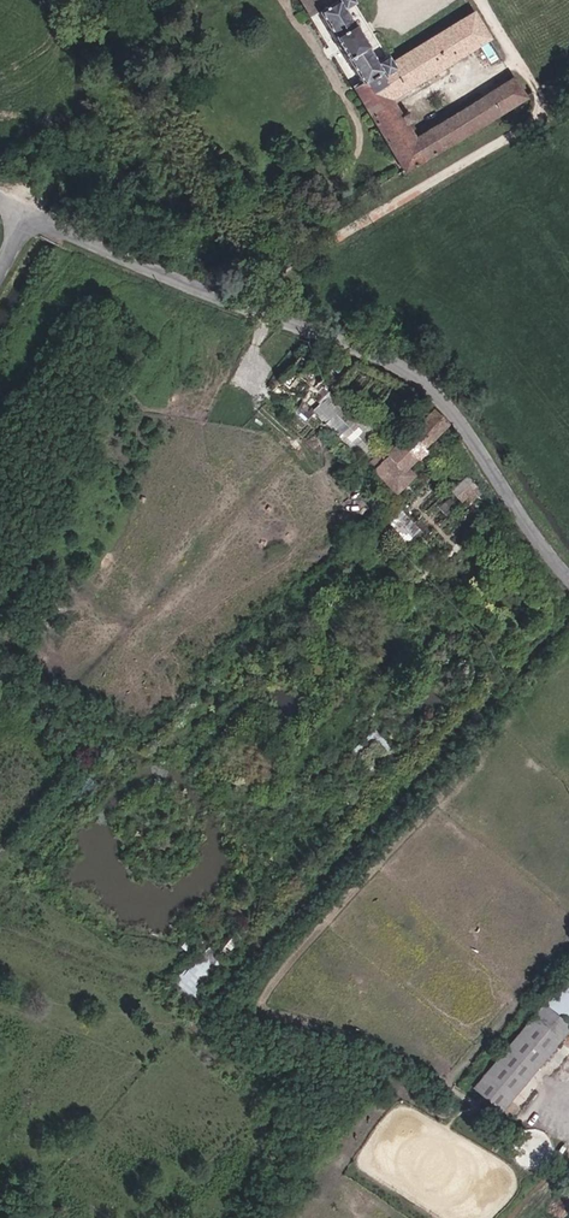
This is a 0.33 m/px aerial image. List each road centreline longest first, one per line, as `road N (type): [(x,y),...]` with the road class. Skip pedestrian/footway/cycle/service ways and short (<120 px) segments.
road 1 (tertiary): [(25,217),(394,363),(437,389),(568,574)]

